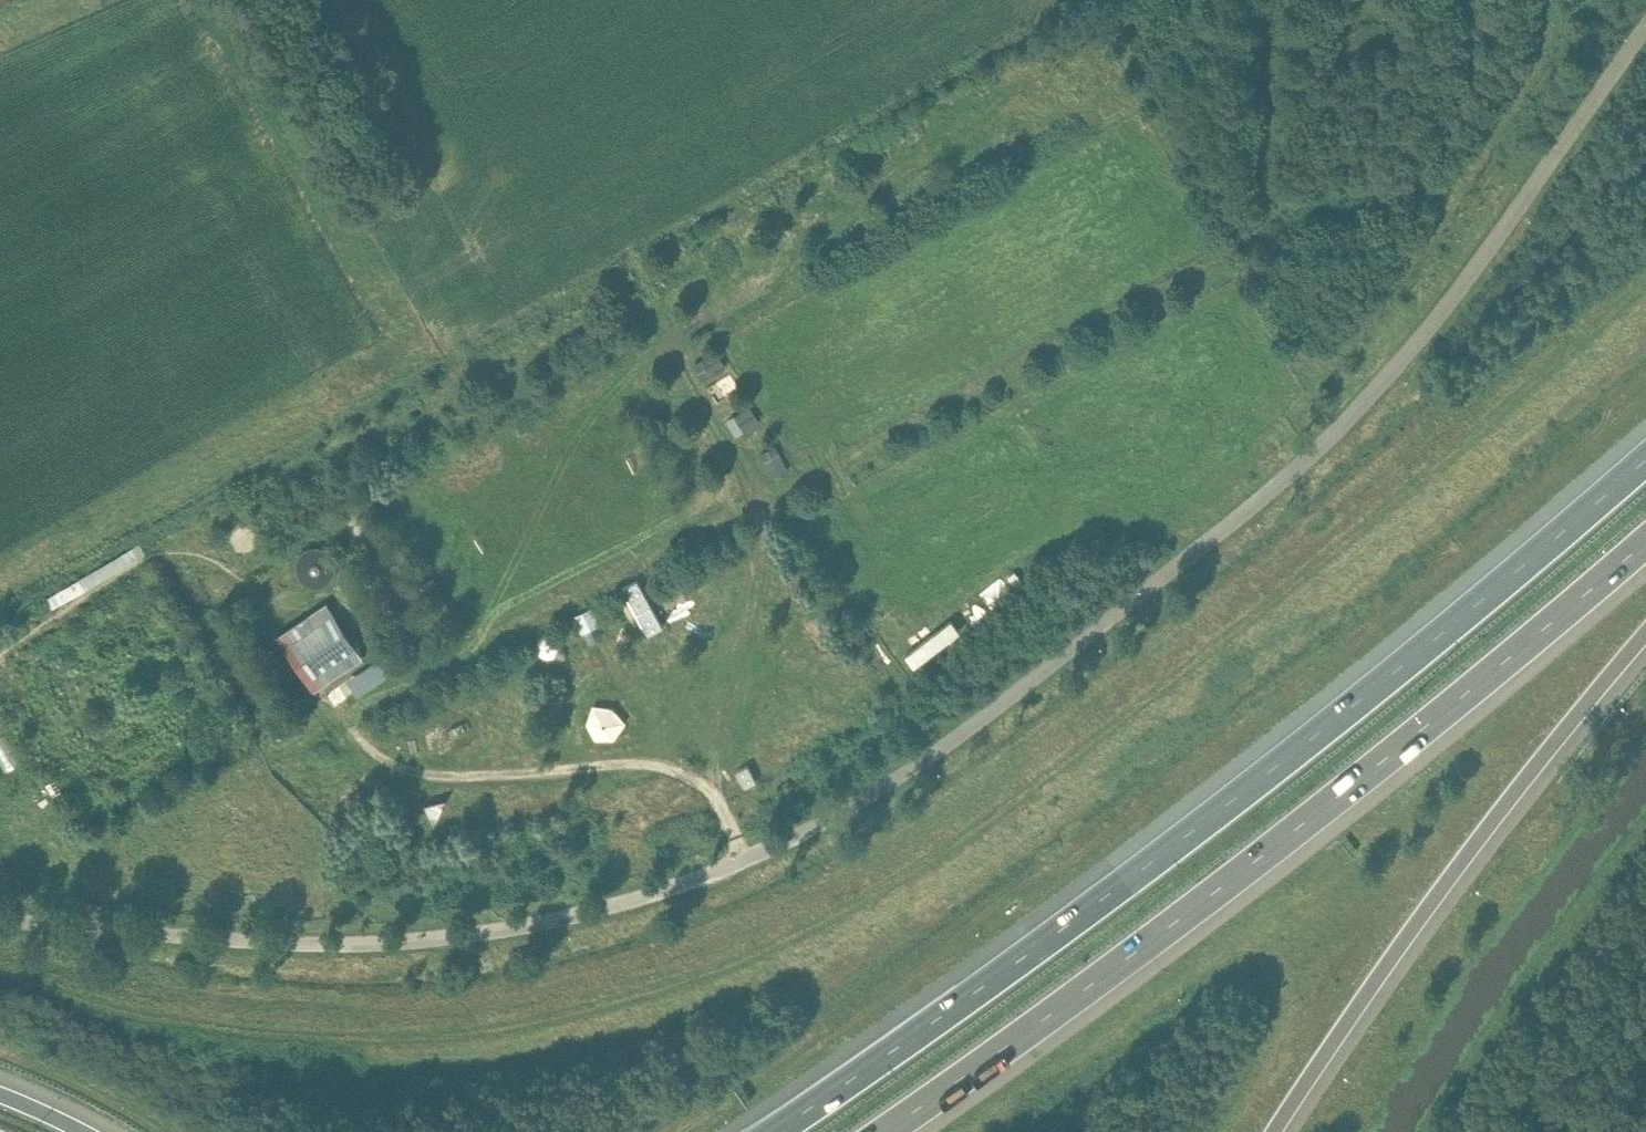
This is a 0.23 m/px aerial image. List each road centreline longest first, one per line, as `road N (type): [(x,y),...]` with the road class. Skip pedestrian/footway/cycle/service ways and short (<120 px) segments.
road 1 (motorway): [(1645,461),(1333,725),(915,1038),(774,1131)]
road 2 (motorway): [(885,1131),(1304,823),(1645,542)]
road 3 (motorway): [(1277,1131),(1483,831),(1645,635)]

